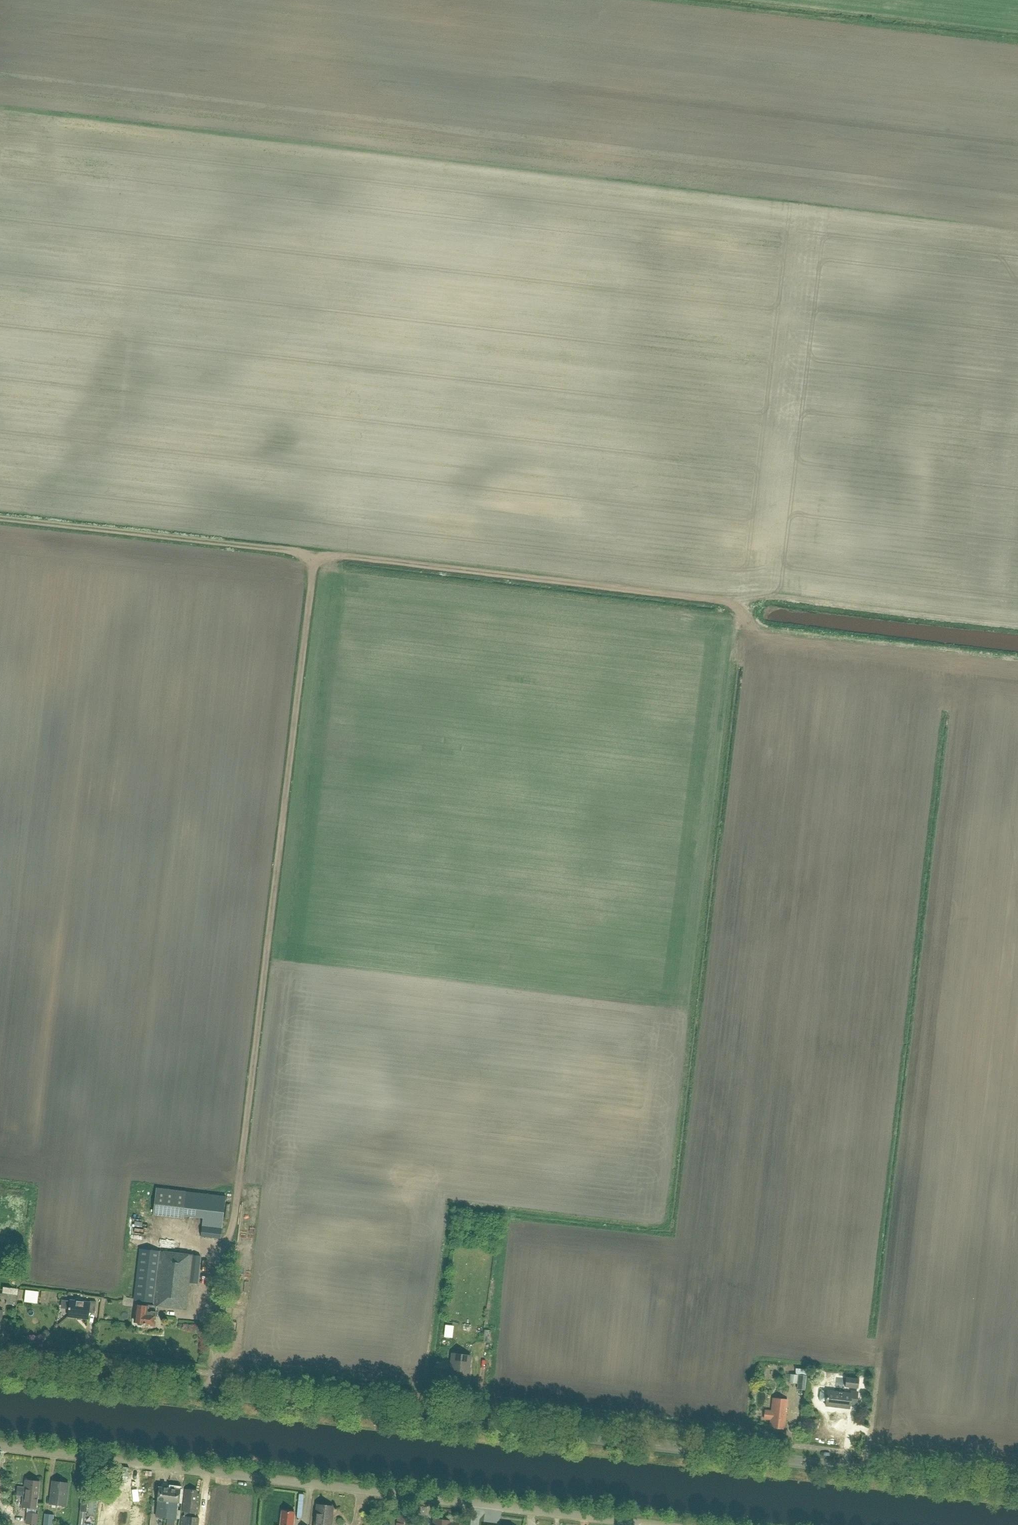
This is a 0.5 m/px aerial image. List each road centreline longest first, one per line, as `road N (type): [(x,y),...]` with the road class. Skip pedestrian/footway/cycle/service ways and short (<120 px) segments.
road 1 (tertiary): [(1017,1489),(0,1367)]
road 2 (track): [(0,518),(724,603)]
road 3 (track): [(312,557),(235,1212),(212,1265)]
road 4 (unclassified): [(655,1524),(0,1446)]

